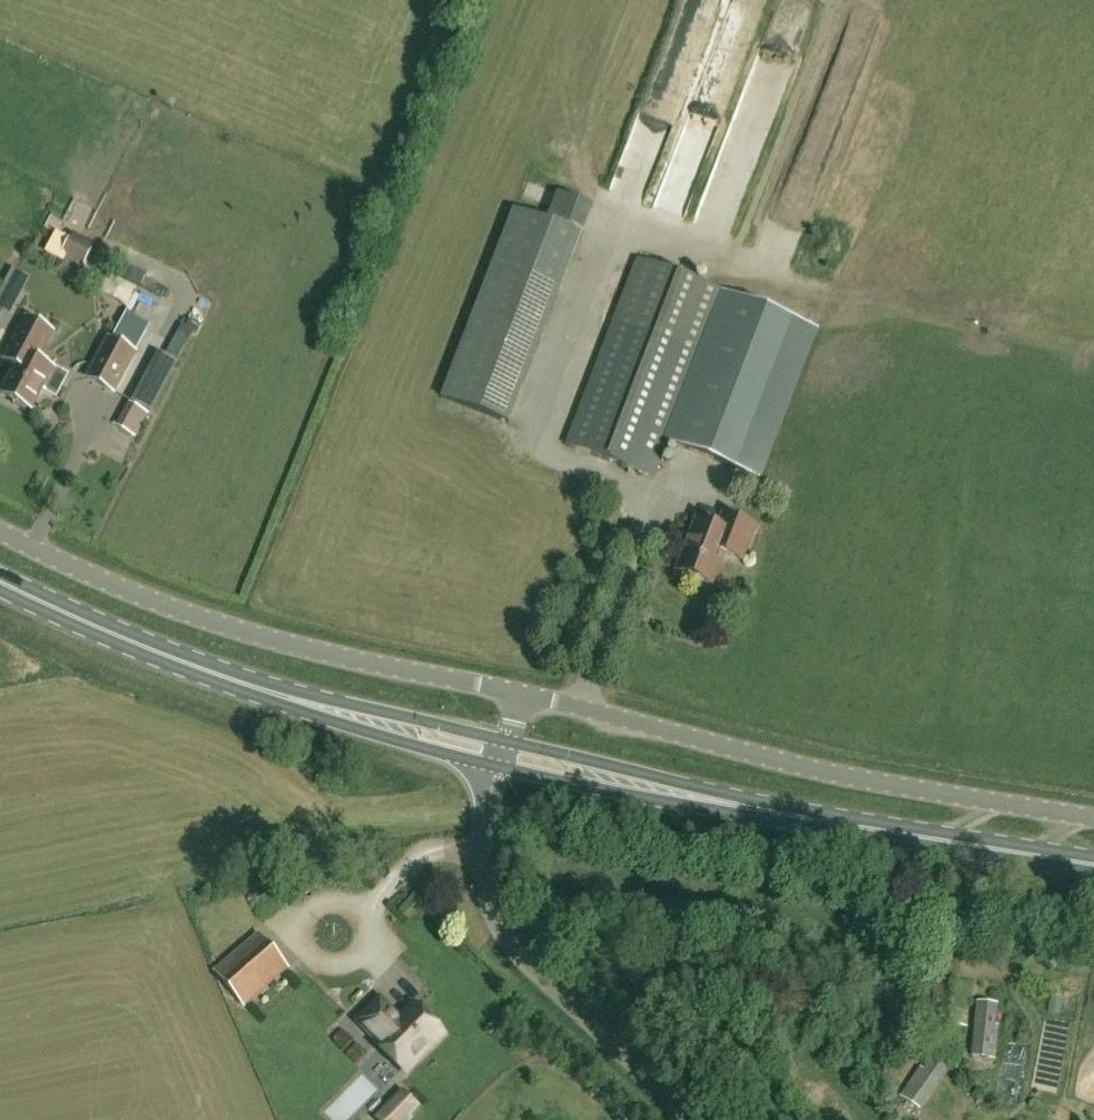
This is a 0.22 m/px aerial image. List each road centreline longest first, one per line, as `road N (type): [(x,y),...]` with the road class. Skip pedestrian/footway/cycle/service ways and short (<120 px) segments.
road 1 (primary): [(1093,866),(730,806),(503,755)]
road 2 (unclassified): [(1093,820),(843,779),(522,697)]
road 3 (unclassified): [(522,697),(245,638),(0,534)]
road 4 (primary): [(503,755),(264,691),(0,584)]
road 5 (unclassified): [(696,1119),(517,952),(496,919),(485,827),(503,755)]

